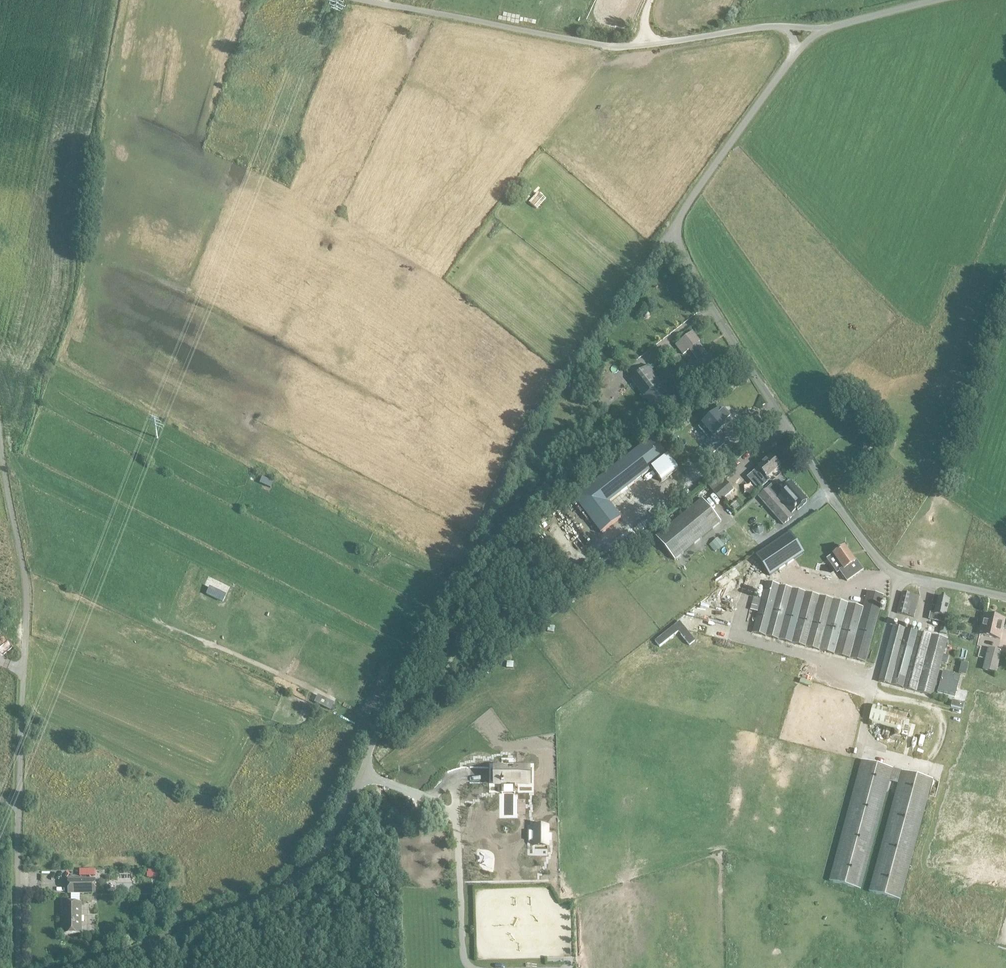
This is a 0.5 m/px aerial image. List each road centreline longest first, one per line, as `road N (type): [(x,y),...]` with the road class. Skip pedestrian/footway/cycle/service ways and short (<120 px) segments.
road 1 (unclassified): [(87,967),(270,896),(328,844),(525,429),(670,232)]
road 2 (unclassified): [(19,967),(26,603),(0,442)]
road 3 (unclassified): [(1005,600),(897,576),(874,559),(768,402),(670,232)]
road 4 (unclassified): [(783,26),(606,45),(366,0)]
road 5 (unclassified): [(670,232),(797,51)]

